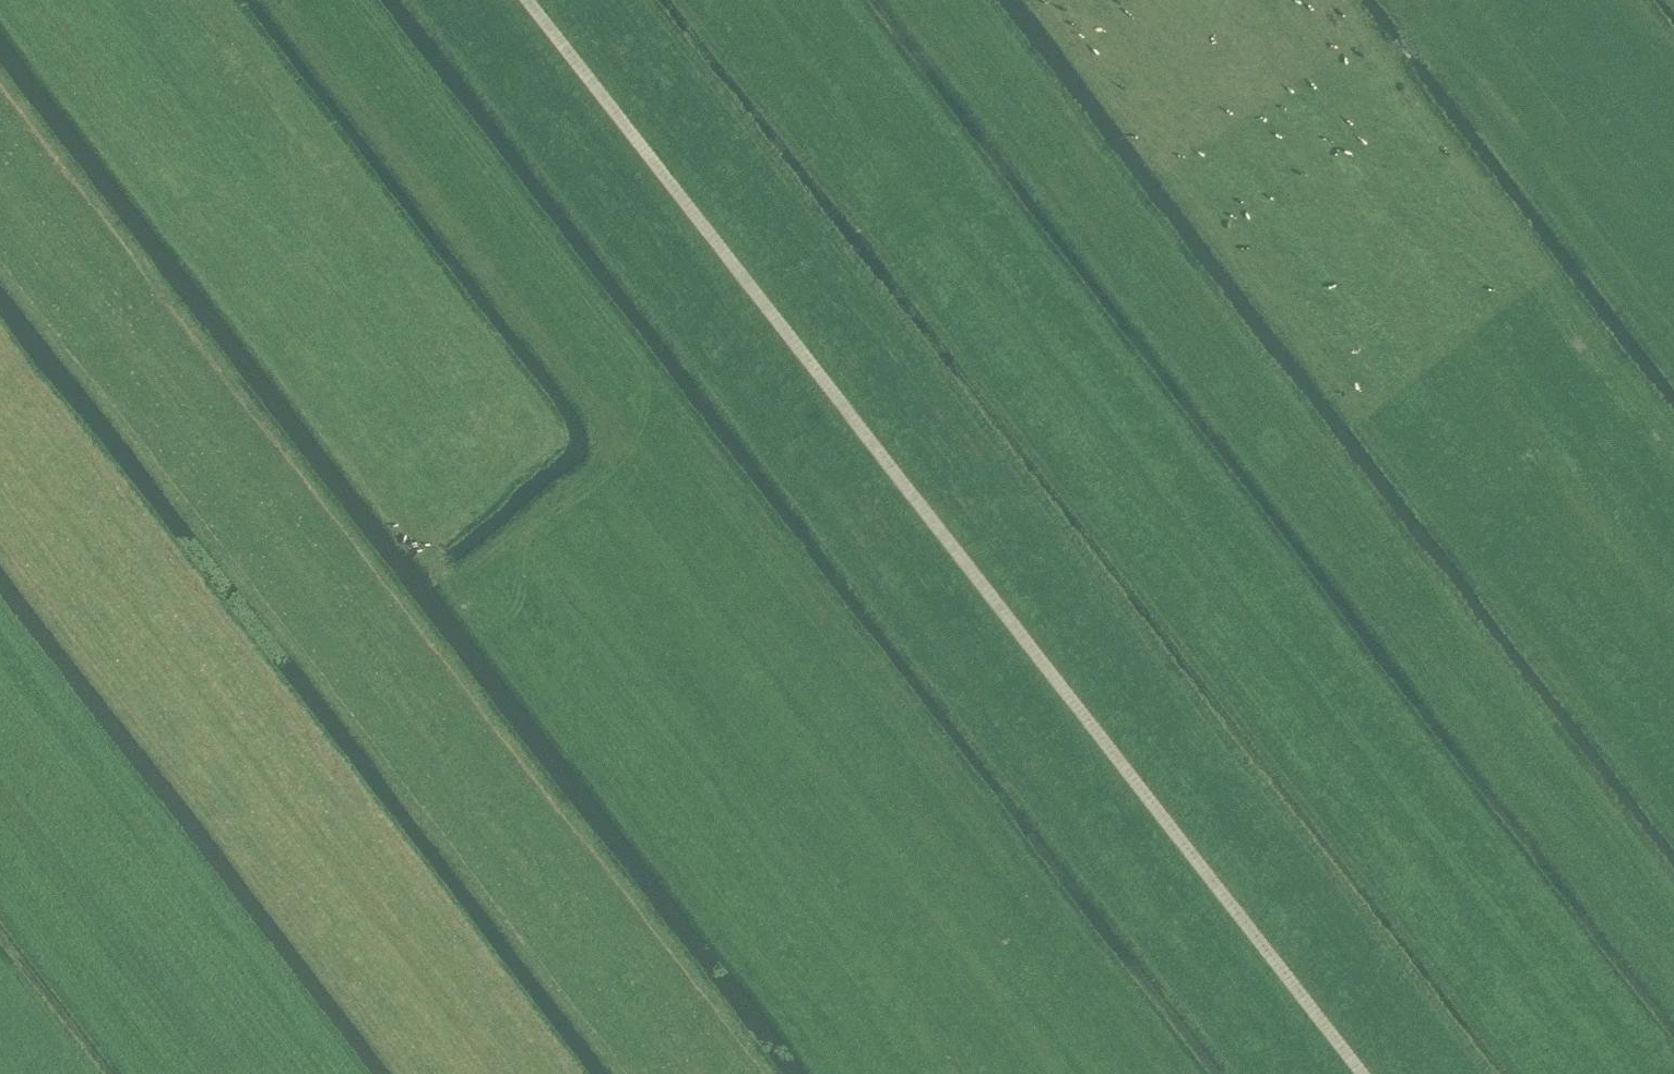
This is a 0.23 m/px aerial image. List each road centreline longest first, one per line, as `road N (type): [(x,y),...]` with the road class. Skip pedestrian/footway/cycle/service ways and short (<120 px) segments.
road 1 (track): [(1358,1073),(520,0)]

